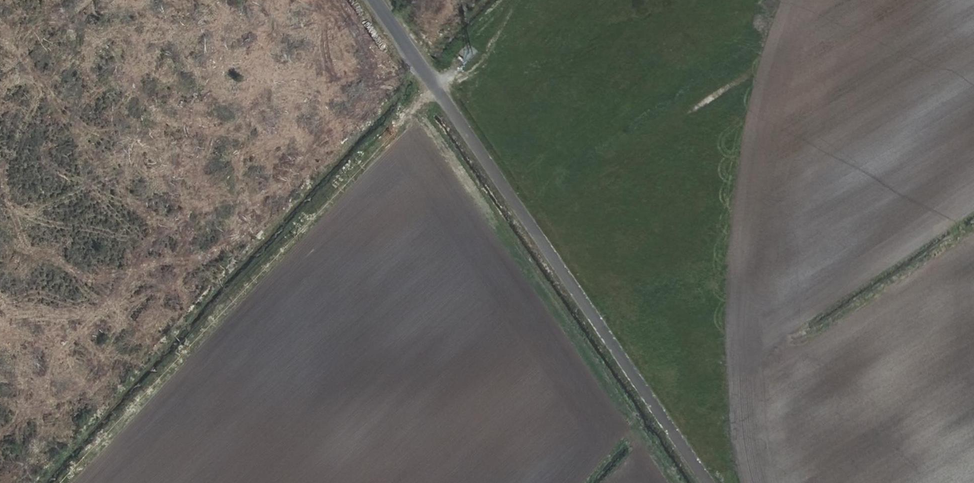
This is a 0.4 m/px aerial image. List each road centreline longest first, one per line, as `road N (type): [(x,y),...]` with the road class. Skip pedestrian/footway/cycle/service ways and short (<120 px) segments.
road 1 (tertiary): [(716,482),(380,0)]

